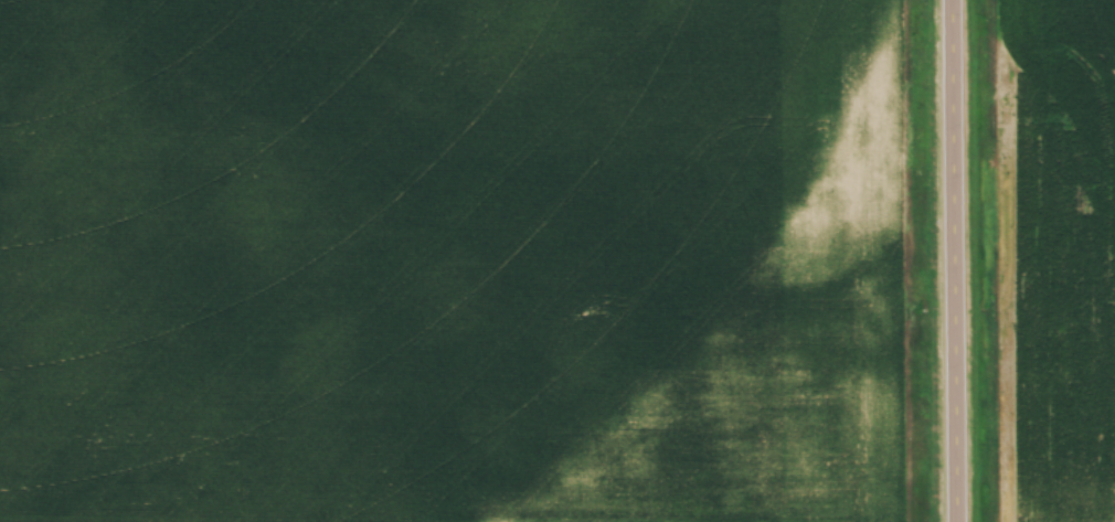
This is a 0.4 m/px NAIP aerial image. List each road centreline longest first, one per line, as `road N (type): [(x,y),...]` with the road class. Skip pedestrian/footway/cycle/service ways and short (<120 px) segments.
road 1 (secondary): [(956,521),(951,0)]

